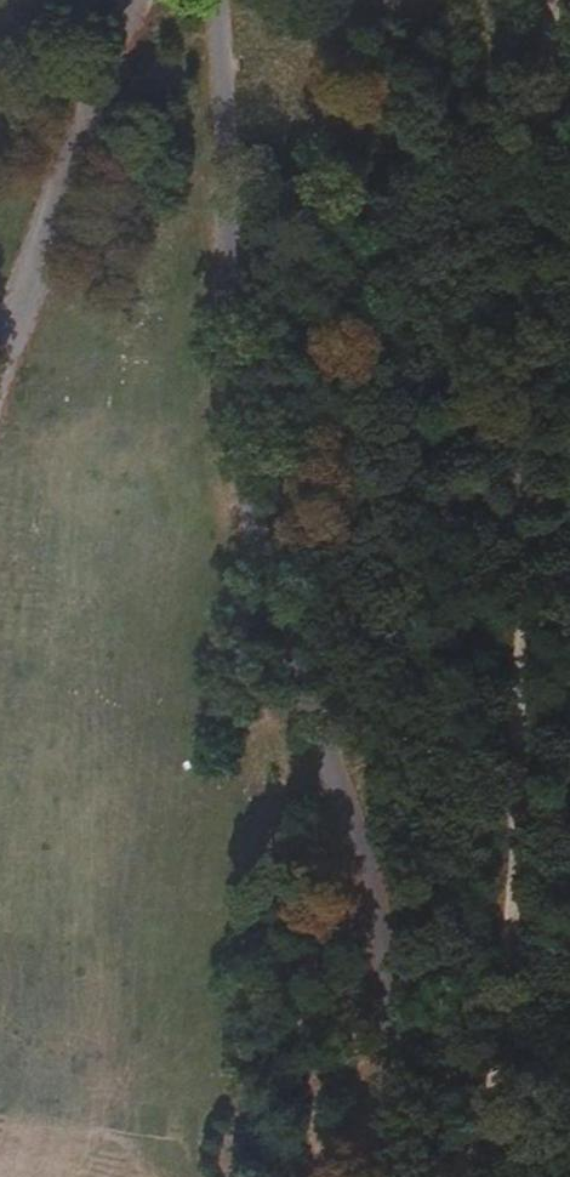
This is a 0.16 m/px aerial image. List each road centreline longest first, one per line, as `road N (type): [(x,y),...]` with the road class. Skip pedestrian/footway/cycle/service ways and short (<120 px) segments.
road 1 (track): [(213,0),(238,446),(298,668),(371,887),(386,964),(383,1176)]
road 2 (track): [(132,0),(0,368)]

